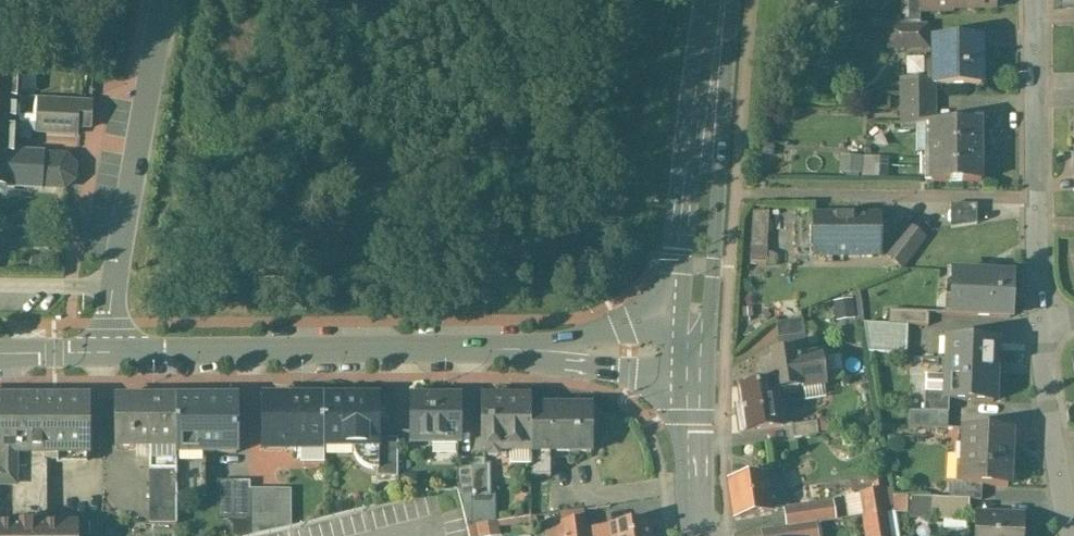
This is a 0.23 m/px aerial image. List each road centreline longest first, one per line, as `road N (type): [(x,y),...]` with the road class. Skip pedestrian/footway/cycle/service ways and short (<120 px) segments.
road 1 (secondary): [(111,353),(691,352)]
road 2 (residential): [(111,353),(114,285),(163,0)]
road 3 (secondary): [(723,0),(691,352)]
road 4 (residential): [(1034,0),(1039,327)]
road 5 (residential): [(1039,327),(1070,535)]
road 6 (secondary): [(691,352),(696,535)]

